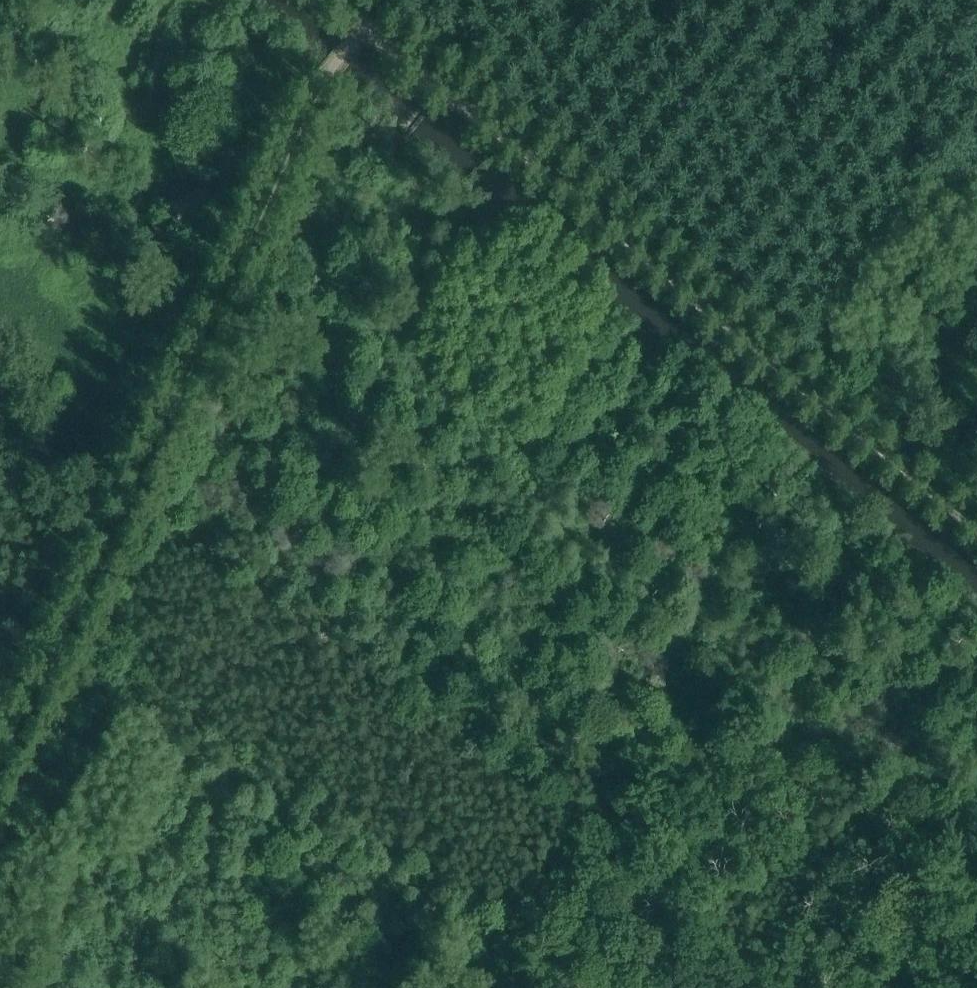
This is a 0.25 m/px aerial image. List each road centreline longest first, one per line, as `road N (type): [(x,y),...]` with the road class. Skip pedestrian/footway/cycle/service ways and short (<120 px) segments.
road 1 (track): [(0,767),(324,75),(371,22)]
road 2 (track): [(976,513),(346,0)]

